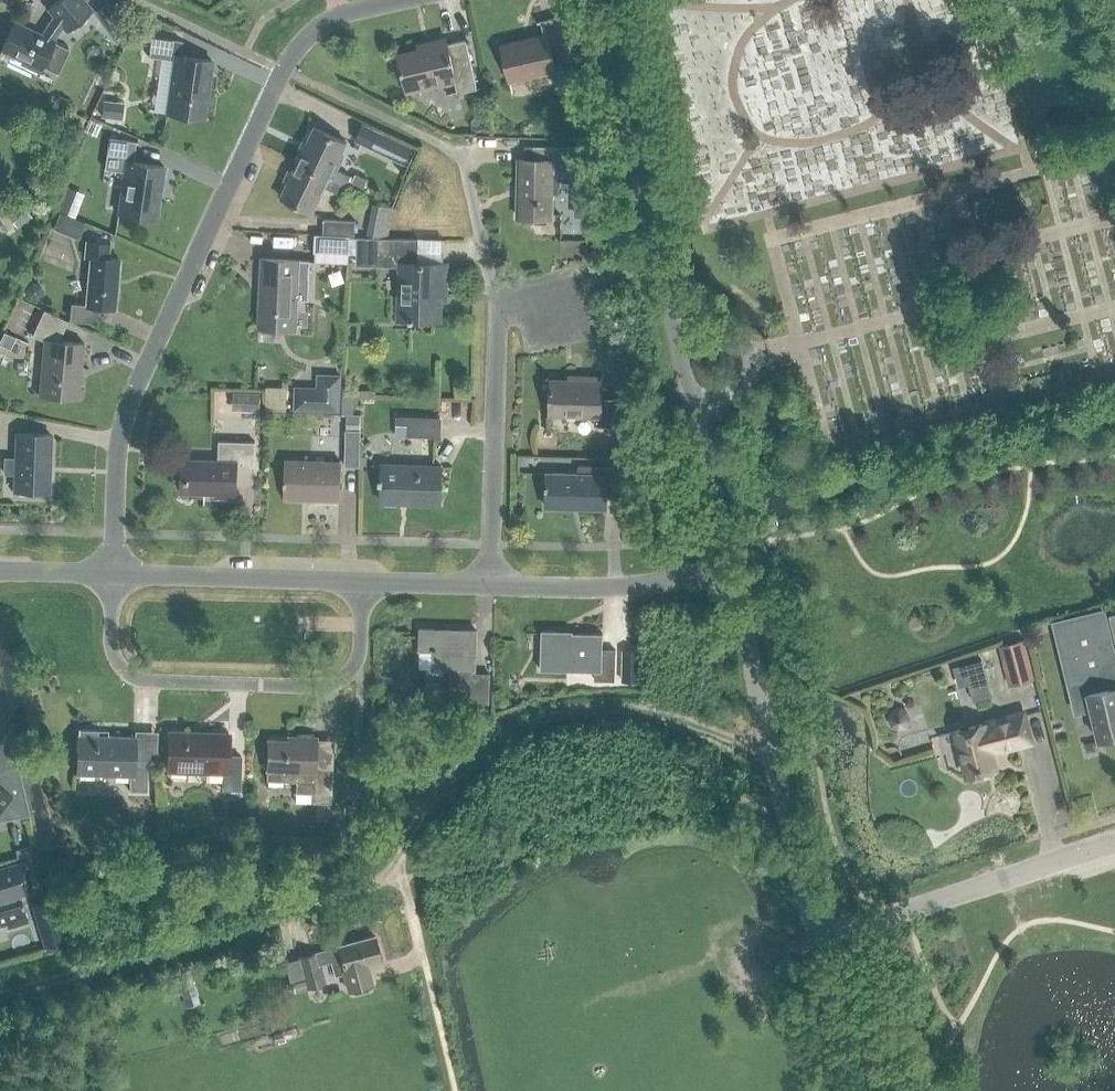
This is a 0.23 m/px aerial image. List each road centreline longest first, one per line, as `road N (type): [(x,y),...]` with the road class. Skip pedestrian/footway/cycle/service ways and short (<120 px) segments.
road 1 (residential): [(113,573),(118,454),(129,403),(283,70),(323,24),(401,0)]
road 2 (residential): [(730,570),(597,0)]
road 3 (track): [(770,746),(644,711),(549,716),(491,743),(425,808),(399,878)]
road 4 (residential): [(113,573),(113,653),(124,671),(146,681),(338,681),(359,657),(362,582)]
road 5 (track): [(399,878),(0,997)]
road 6 (residential): [(812,929),(730,570)]
road 7 (residential): [(812,929),(836,933),(1114,843)]
road 8 (residential): [(489,585),(495,303)]
road 9 (residential): [(113,573),(362,582)]
road 10 (residential): [(489,585),(603,589),(730,570)]
road 11 (residential): [(362,582),(489,585)]

